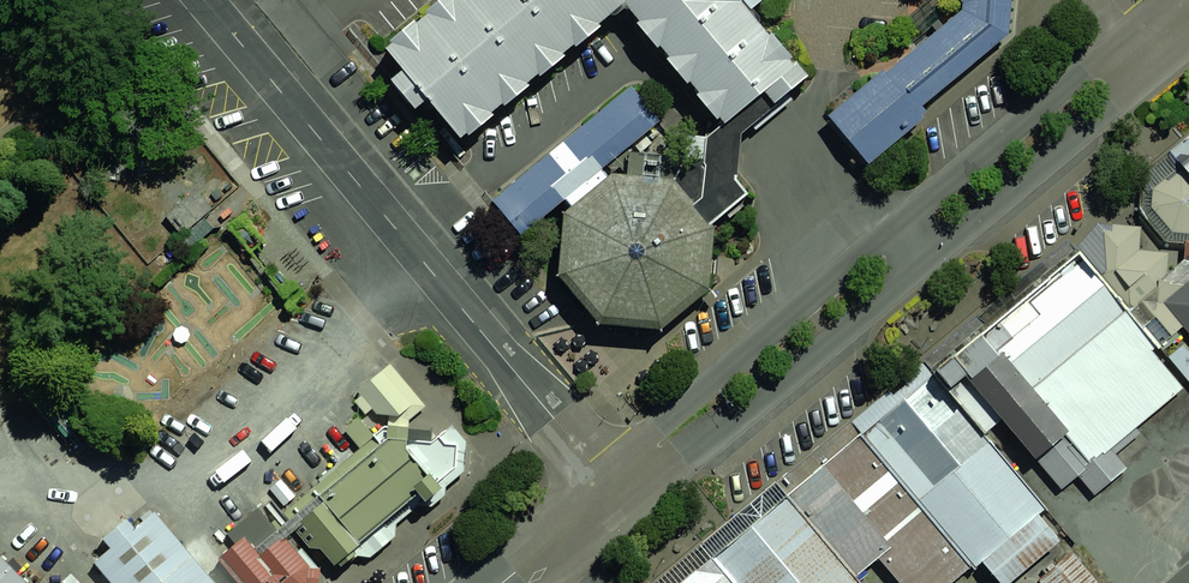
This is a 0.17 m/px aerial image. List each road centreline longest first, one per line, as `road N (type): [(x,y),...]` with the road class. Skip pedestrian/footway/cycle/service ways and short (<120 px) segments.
road 1 (unclassified): [(1163,62),(766,393),(713,433),(659,448)]
road 2 (unclassified): [(659,448),(684,406),(741,355),(1135,29)]
road 3 (residential): [(205,0),(612,489)]
road 4 (unclassified): [(612,489),(502,582)]

